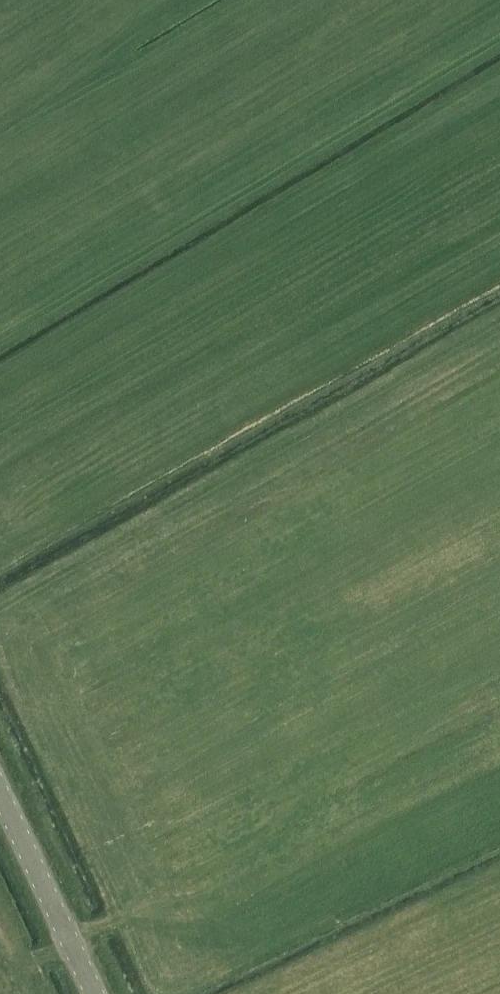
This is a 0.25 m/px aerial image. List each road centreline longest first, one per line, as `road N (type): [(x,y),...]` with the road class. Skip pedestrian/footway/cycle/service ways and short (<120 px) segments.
road 1 (tertiary): [(95,993),(0,792)]

